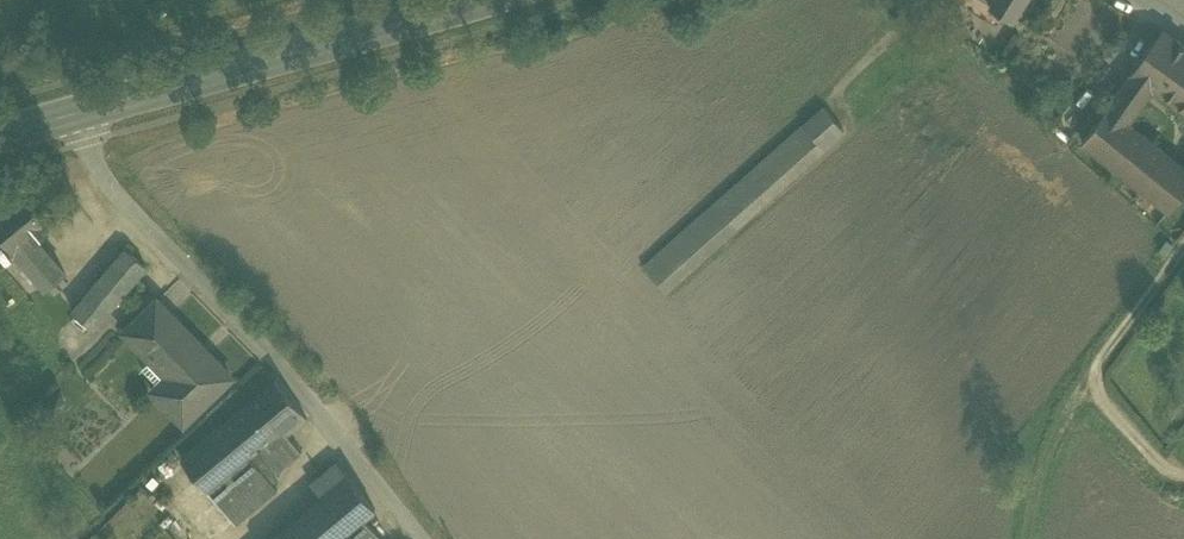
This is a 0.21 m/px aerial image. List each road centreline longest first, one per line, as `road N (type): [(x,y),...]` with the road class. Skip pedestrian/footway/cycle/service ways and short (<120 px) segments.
road 1 (track): [(418,538),(187,265),(125,204),(89,142)]
road 2 (secondary): [(481,0),(0,135)]
road 3 (track): [(1024,538),(1034,491),(1099,370),(1183,248)]
road 4 (track): [(106,0),(55,33),(44,56),(72,81)]

